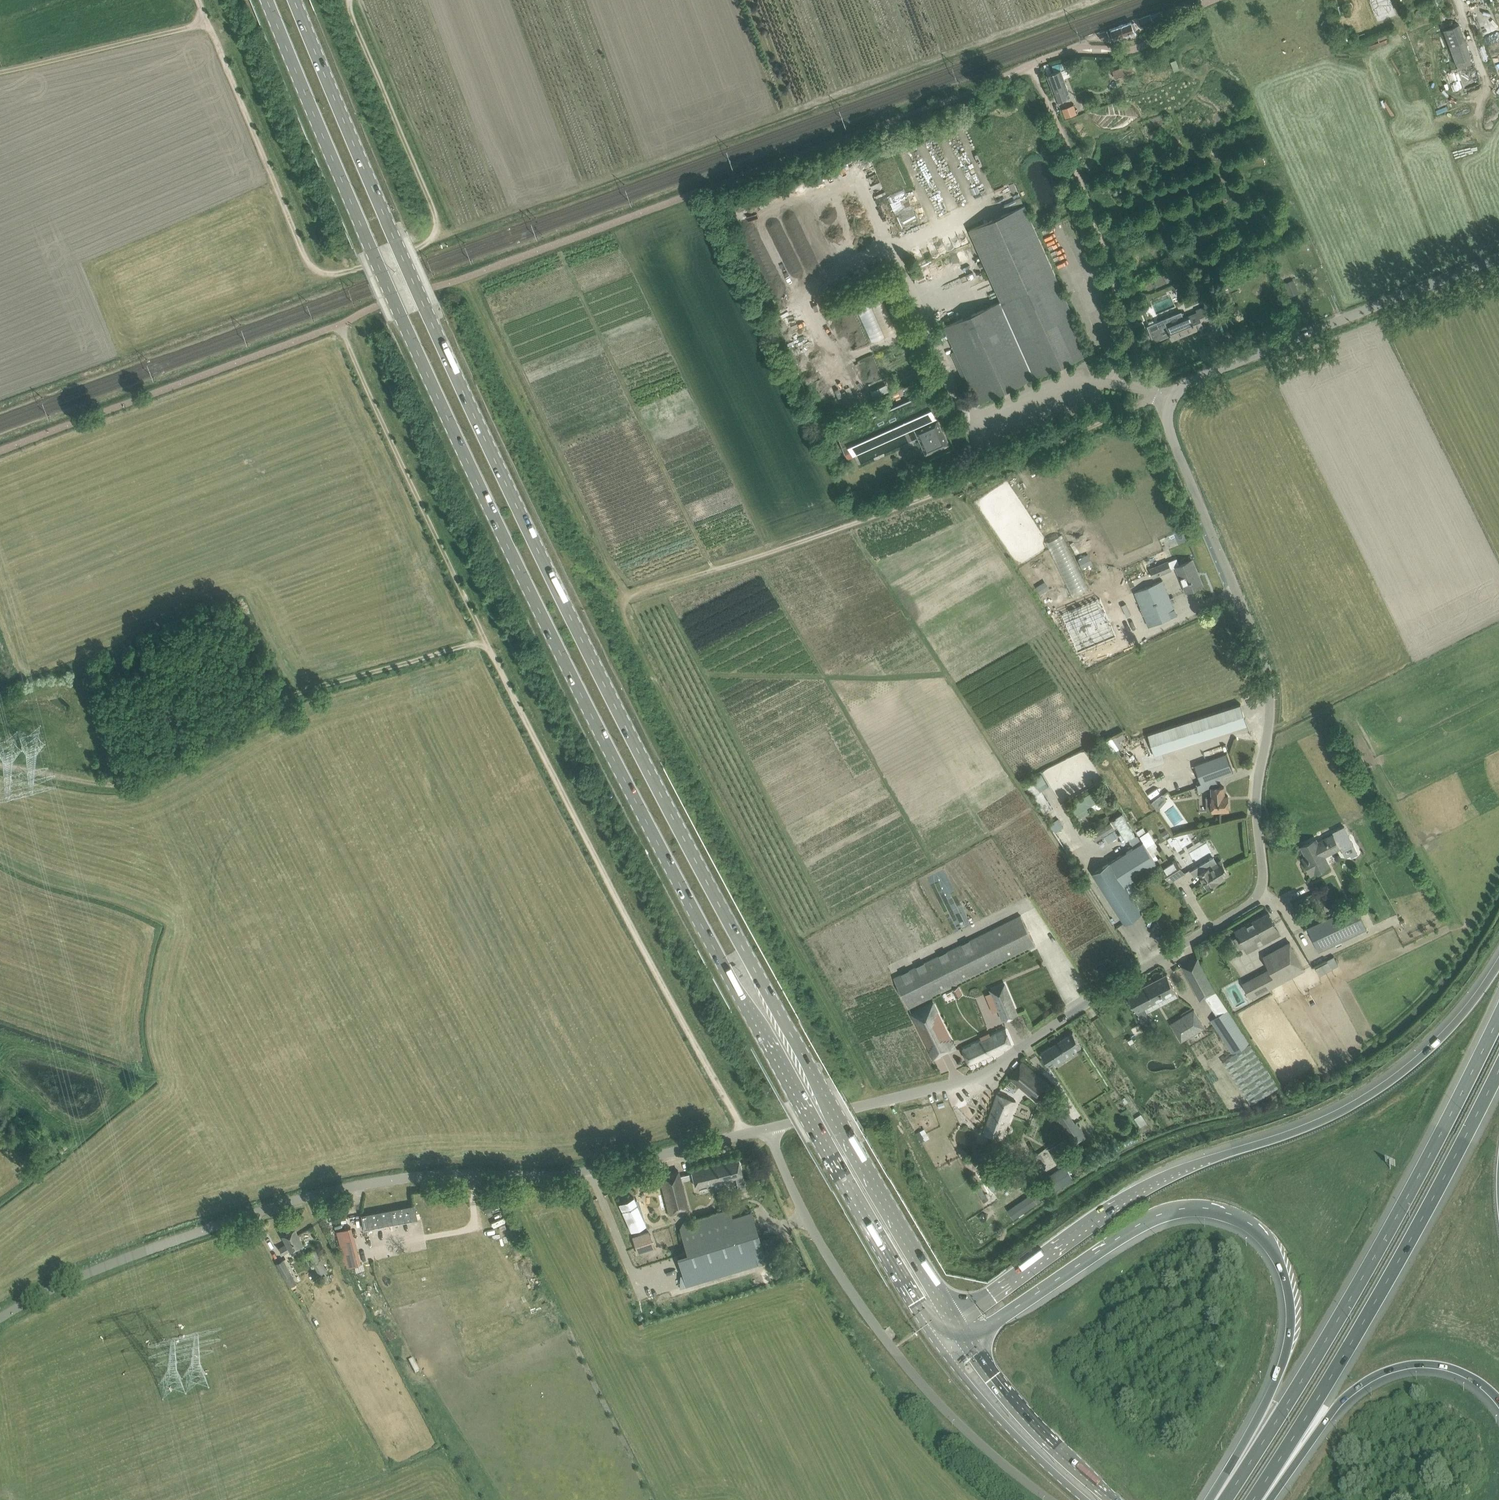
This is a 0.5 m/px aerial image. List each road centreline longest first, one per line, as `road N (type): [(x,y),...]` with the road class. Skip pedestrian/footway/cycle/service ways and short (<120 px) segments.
road 1 (primary): [(267,0),(401,316),(573,678),(748,1010),(939,1344)]
road 2 (primary): [(952,1316),(747,955),(594,662),(425,307),(294,0)]
road 3 (unclassified): [(769,1128),(972,1078),(1255,898),(1262,885),(1257,797),(1269,685),(1156,395)]
road 4 (unclassified): [(0,1319),(132,1256),(336,1189),(436,1176),(573,1173),(769,1128)]
road 5 (motorway): [(1498,964),(1442,1037),(1379,1089),(1296,1132),(1136,1188),(952,1316)]
road 6 (track): [(350,0),(437,225),(425,245),(334,275),(305,257),(207,23)]
road 7 (motorway): [(967,1340),(1159,1214),(1206,1208),(1250,1224),(1283,1272),(1289,1331),(1278,1376),(1218,1499)]
road 8 (track): [(623,602),(912,503),(1156,395)]
road 9 (track): [(487,640),(745,1134)]
road 10 (motorway): [(1498,1024),(1387,1236),(1225,1499)]
road 11 (track): [(0,767),(93,788),(138,785),(309,688),(487,640)]
road 12 (motorway): [(1256,1499),(1410,1247),(1498,1071)]
road 13 (unclassified): [(1053,1499),(987,1450),(907,1368),(812,1233),(769,1128)]
road 14 (unclassified): [(1156,395),(1498,260)]
road 15 (unclassified): [(1156,395),(1032,64)]
road 16 (track): [(338,325),(487,640)]
road 17 (motorway): [(1262,1499),(1344,1398),(1386,1371),(1451,1368),(1498,1400)]
road 18 (primary): [(1112,1499),(1015,1405),(967,1340)]
road 19 (primary): [(939,1344),(979,1397),(1088,1499)]
road 20 (track): [(207,23),(0,71)]

